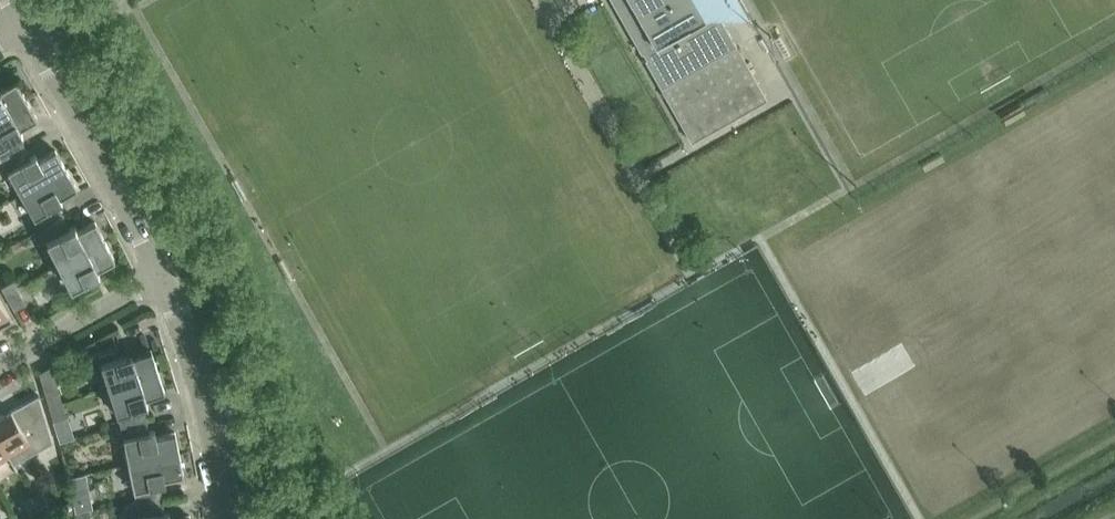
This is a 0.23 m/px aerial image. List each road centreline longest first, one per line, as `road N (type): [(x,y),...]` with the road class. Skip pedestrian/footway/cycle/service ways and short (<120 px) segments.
road 1 (residential): [(26,26),(159,273)]
road 2 (residential): [(159,273),(194,364),(225,518)]
road 3 (residential): [(0,364),(159,273)]

